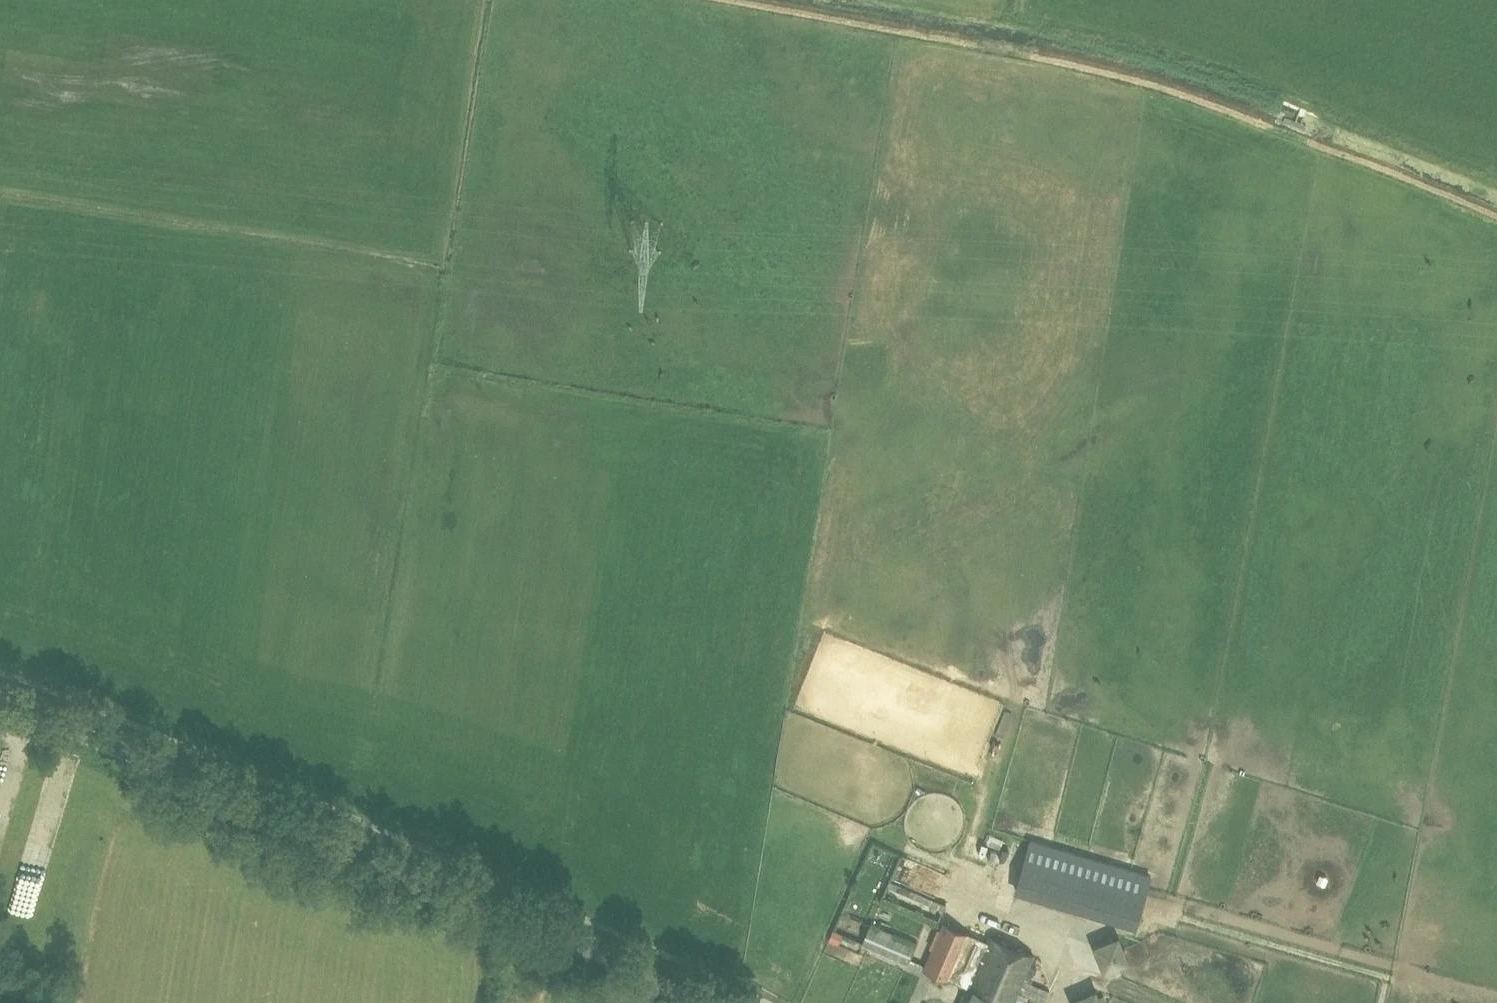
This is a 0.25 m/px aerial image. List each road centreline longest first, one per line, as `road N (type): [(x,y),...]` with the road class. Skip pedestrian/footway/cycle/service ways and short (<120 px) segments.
road 1 (unclassified): [(700,1002),(213,785),(0,705)]

